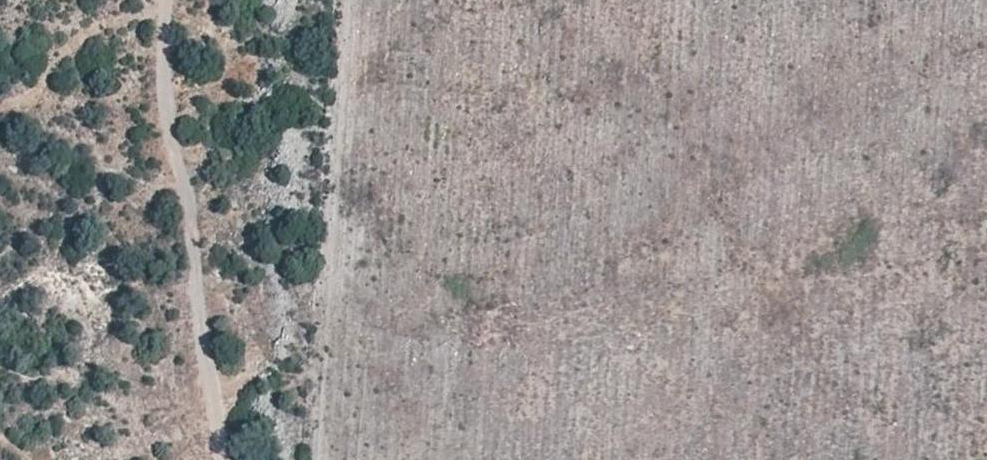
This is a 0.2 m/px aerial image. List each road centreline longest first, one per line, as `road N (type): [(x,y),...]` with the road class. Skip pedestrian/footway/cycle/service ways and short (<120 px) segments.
road 1 (track): [(219,459),(193,215),(165,83),(167,0)]

